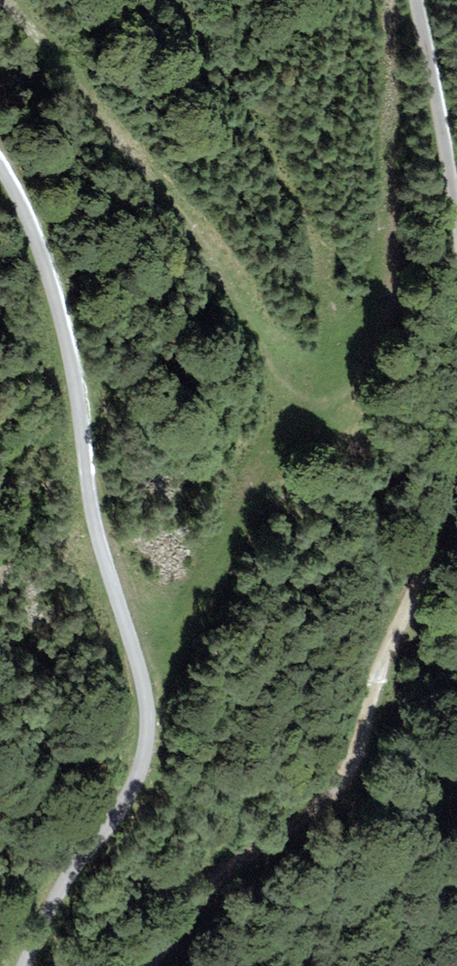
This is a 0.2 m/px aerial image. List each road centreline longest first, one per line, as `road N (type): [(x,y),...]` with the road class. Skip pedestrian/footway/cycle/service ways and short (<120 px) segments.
road 1 (track): [(6,0),(248,311),(294,389),(319,400),(349,386),(372,351),(385,289),(377,168),(394,0)]
road 2 (track): [(0,164),(58,302),(94,515),(147,714),(138,775),(24,965)]
road 3 (track): [(144,965),(213,882),(323,798),(354,754),(456,460)]
road 4 (track): [(456,203),(415,0)]

